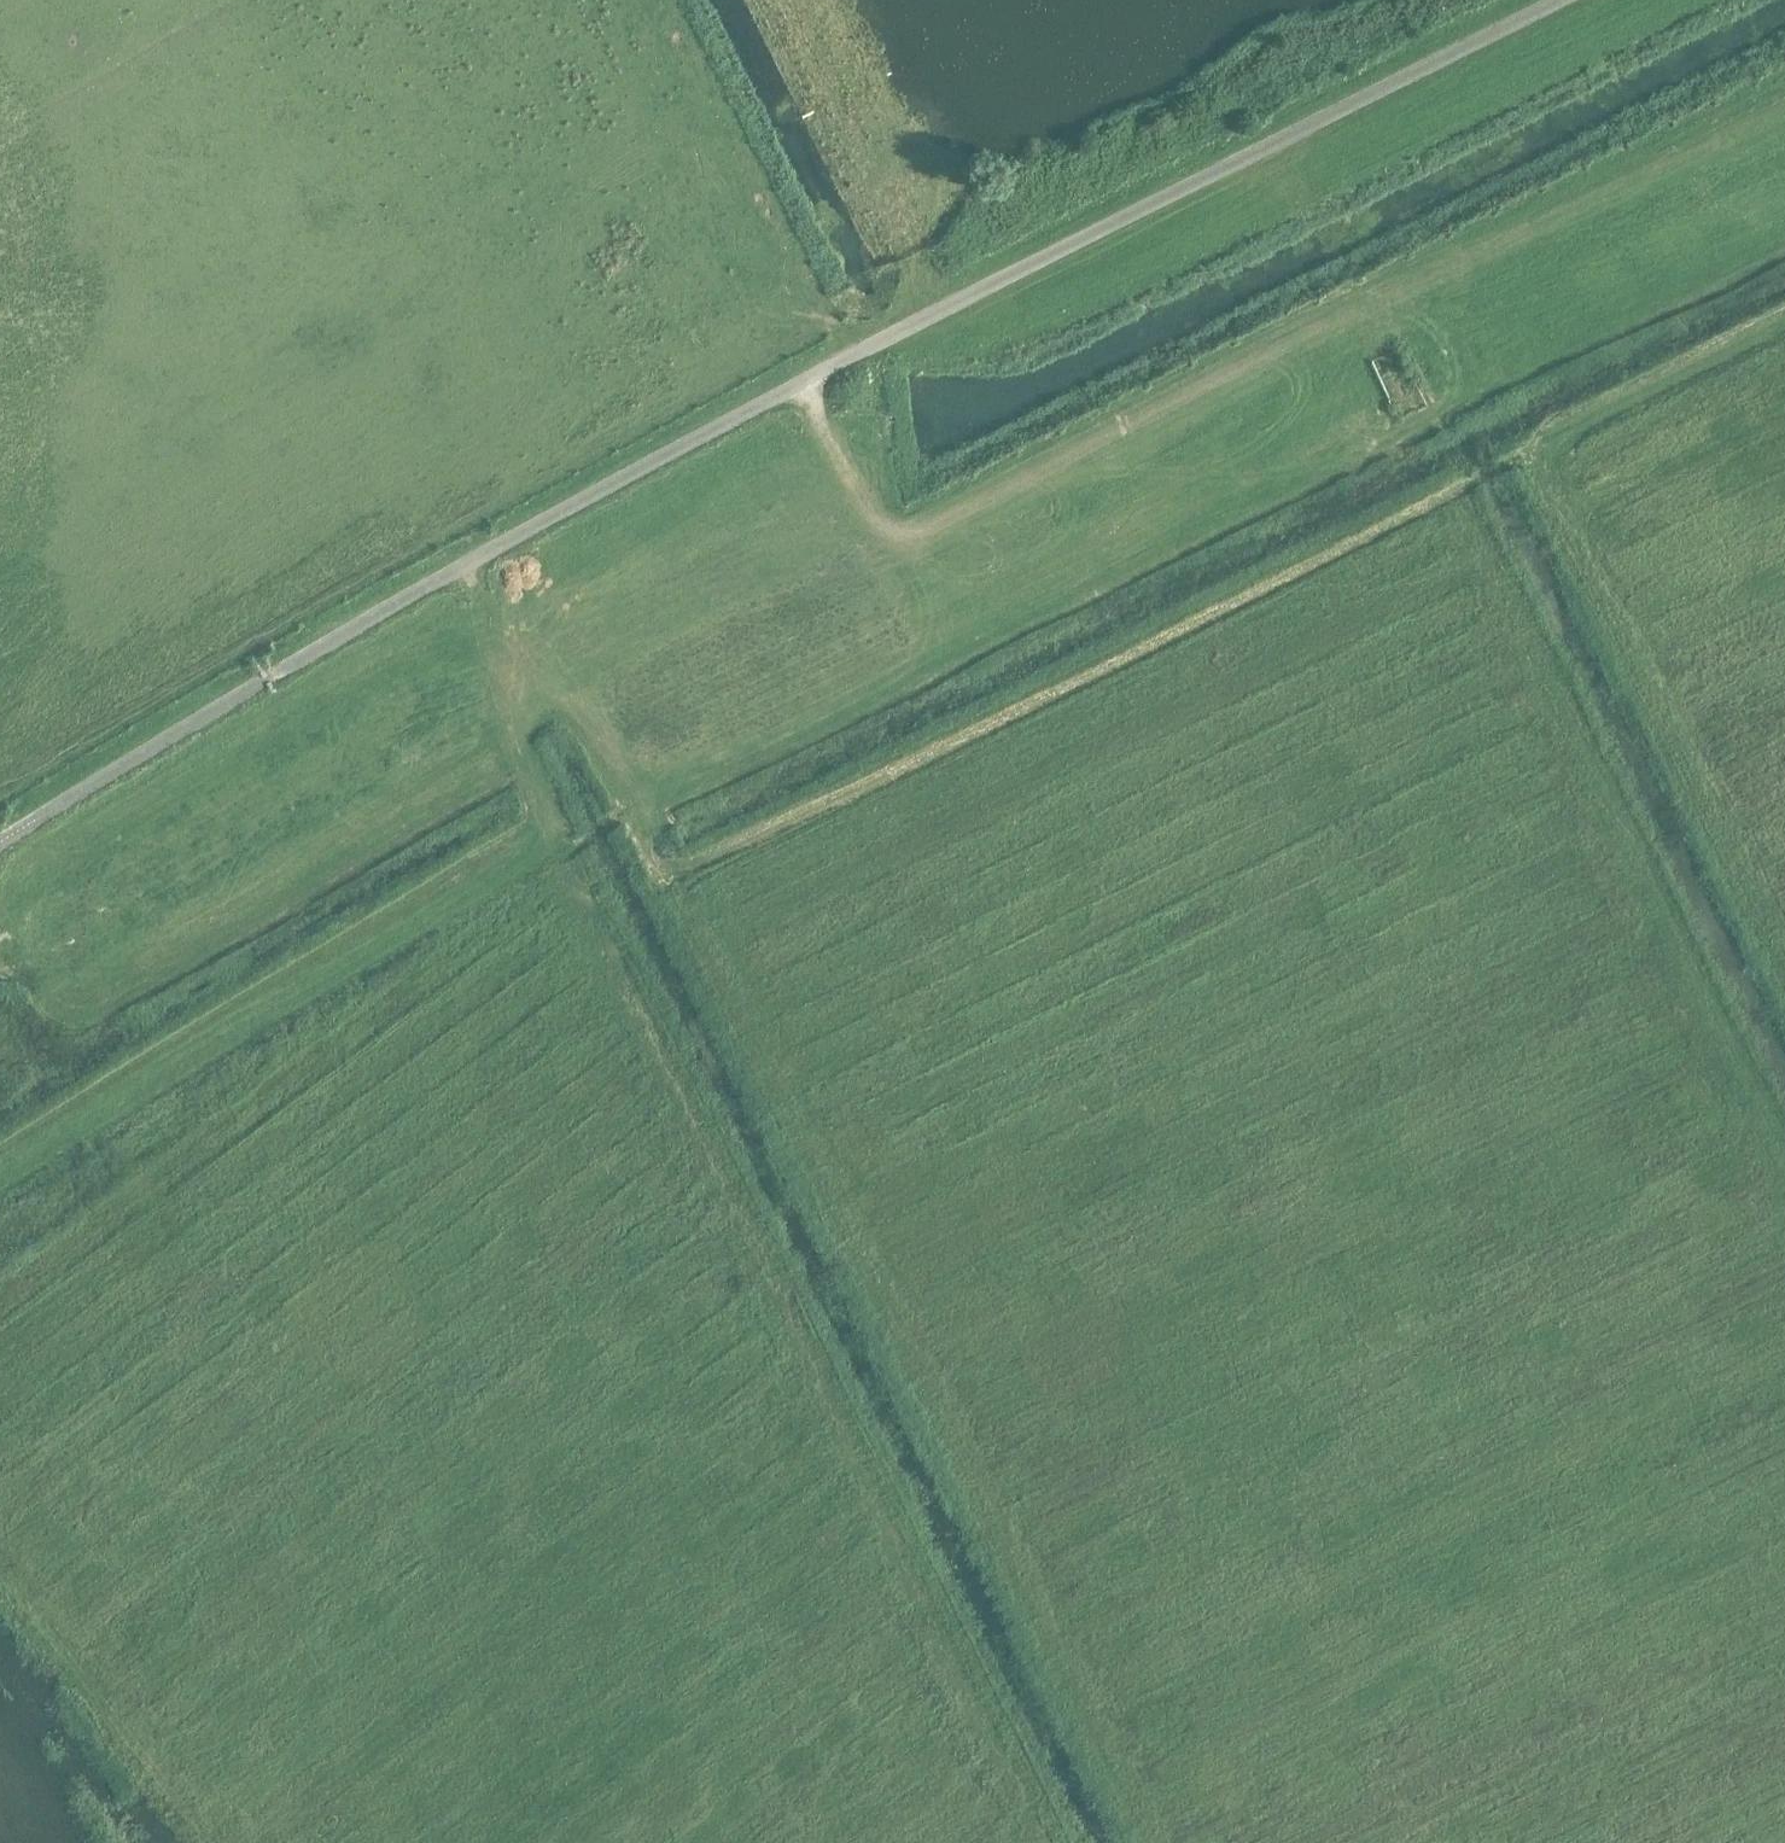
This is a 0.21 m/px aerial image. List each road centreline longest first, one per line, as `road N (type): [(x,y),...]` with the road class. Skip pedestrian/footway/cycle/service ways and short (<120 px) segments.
road 1 (unclassified): [(0,842),(265,679),(1533,0)]

